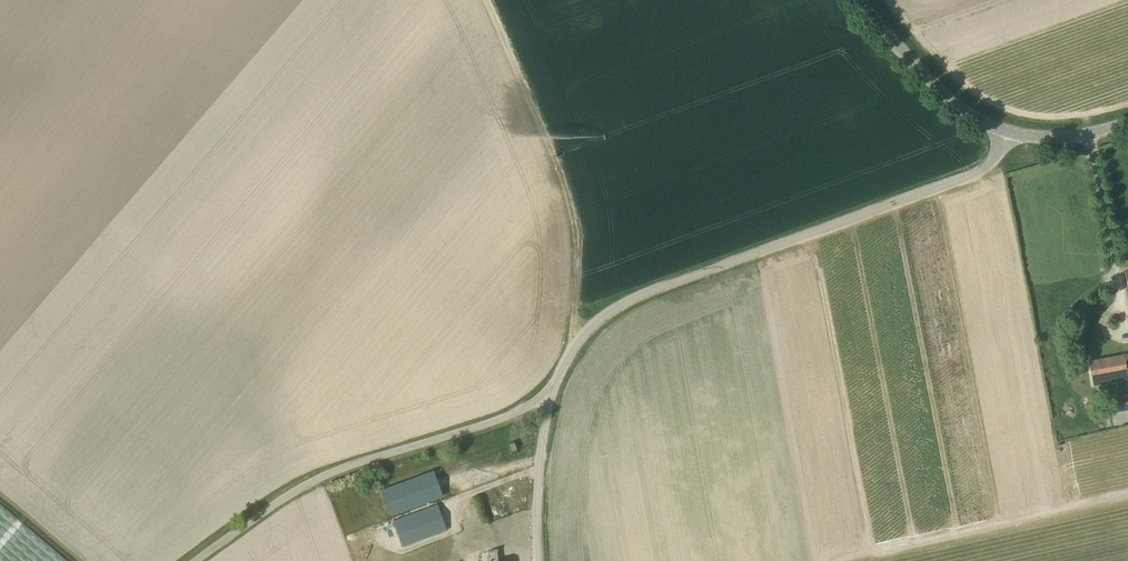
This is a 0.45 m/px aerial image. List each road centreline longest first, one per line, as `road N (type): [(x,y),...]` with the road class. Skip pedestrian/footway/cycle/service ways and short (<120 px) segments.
road 1 (unclassified): [(547,398),(594,324),(638,297),(984,173),(1012,125)]
road 2 (unclassified): [(201,560),(312,486),(547,398)]
road 3 (track): [(481,0),(574,210),(582,243),(572,348)]
road 4 (tertiary): [(1012,125),(982,110),(909,44),(875,0)]
road 5 (unclassified): [(543,560),(536,518),(547,398)]

